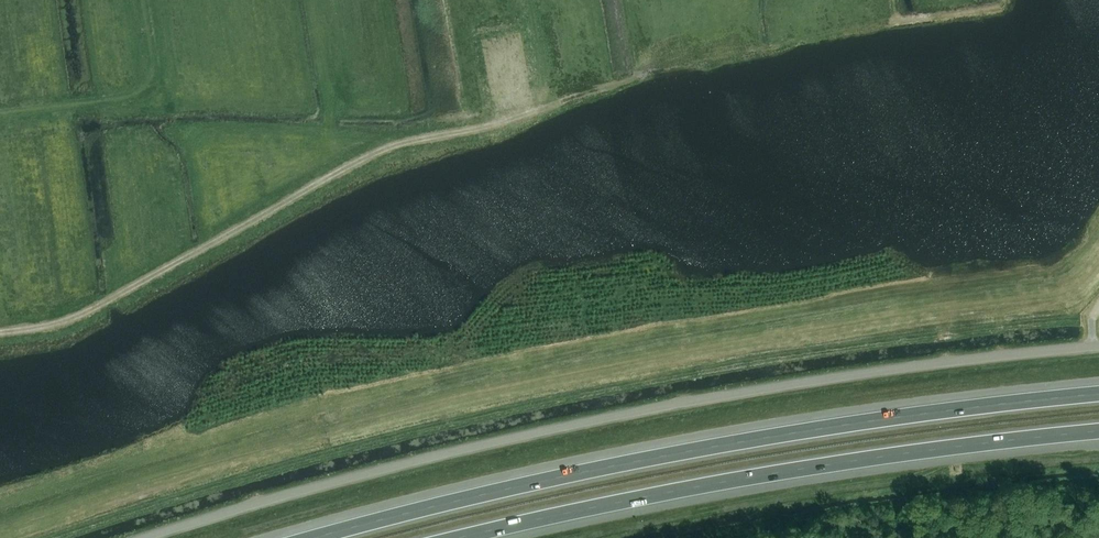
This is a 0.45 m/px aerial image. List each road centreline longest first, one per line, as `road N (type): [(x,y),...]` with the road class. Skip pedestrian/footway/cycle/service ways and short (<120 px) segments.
road 1 (unclassified): [(1098,344),(717,388),(504,430),(115,537)]
road 2 (motorway): [(1098,394),(844,425),(635,461),(313,537)]
road 3 (motorway): [(459,537),(722,482),(1098,431)]

